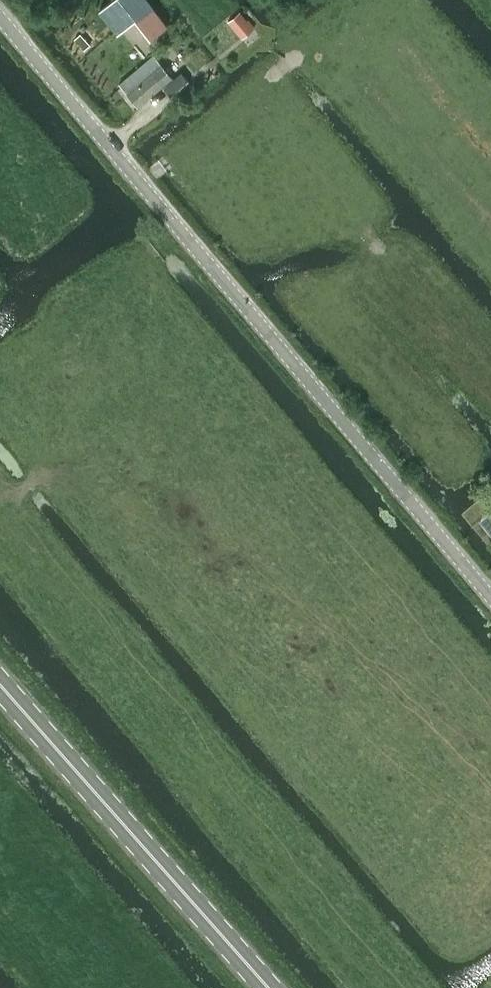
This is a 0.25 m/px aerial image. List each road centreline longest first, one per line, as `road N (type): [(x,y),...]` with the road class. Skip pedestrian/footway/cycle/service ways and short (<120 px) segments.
road 1 (tertiary): [(490,599),(0,17)]
road 2 (secondary): [(267,987),(0,684)]

